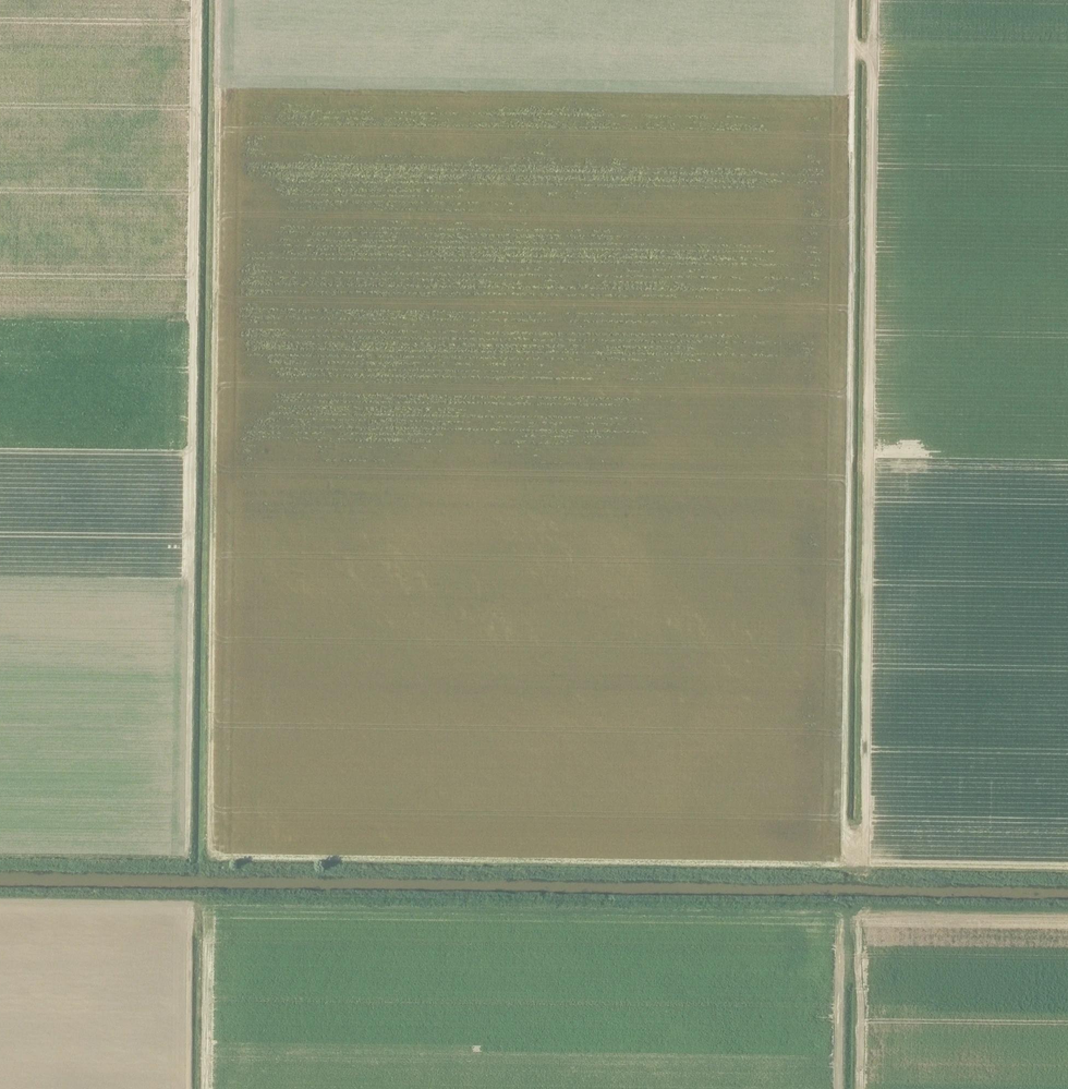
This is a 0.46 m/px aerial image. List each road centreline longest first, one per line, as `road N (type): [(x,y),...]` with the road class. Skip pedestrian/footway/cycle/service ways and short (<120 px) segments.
road 1 (track): [(853,0),(843,826)]

